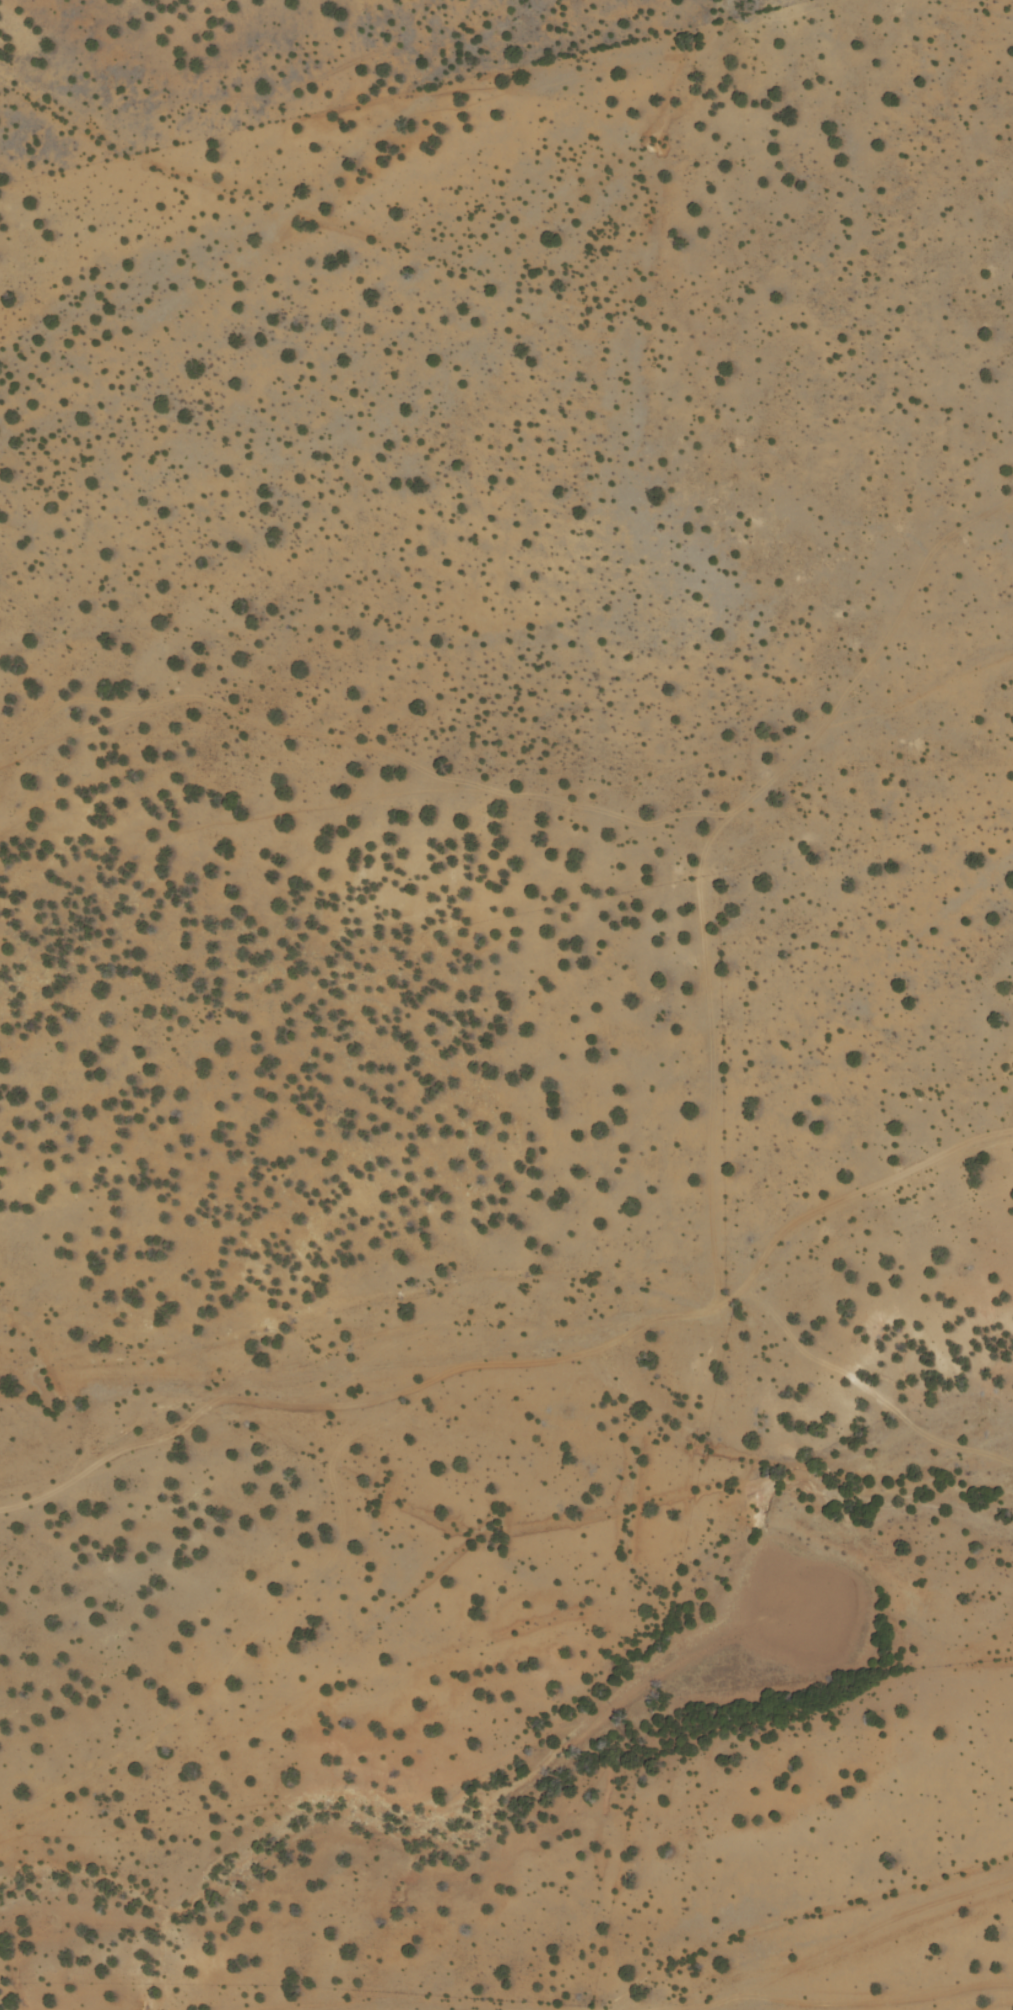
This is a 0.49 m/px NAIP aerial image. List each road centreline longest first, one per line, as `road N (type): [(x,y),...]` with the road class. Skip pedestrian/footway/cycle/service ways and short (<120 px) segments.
road 1 (track): [(148,2009),(350,1979),(620,1974),(750,1917),(1012,1848)]

